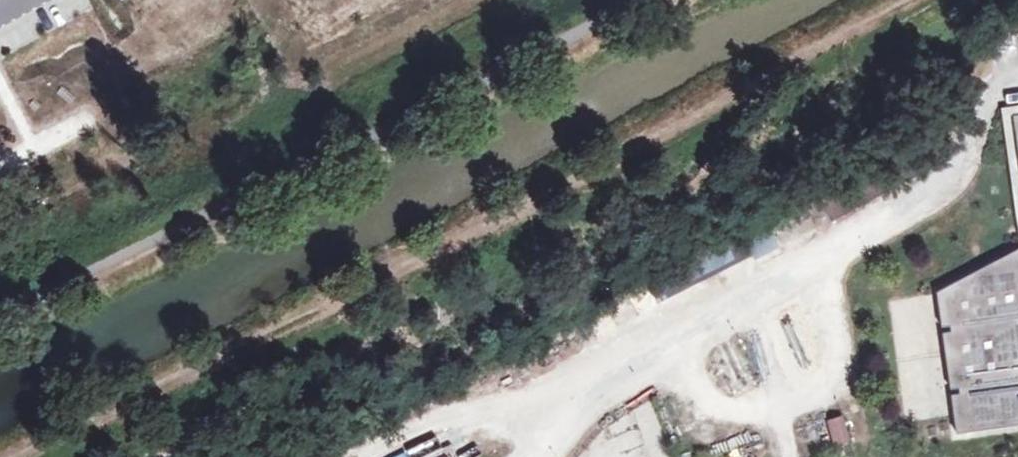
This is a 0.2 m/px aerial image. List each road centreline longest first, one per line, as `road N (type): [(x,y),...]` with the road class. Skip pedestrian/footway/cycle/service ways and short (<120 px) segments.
road 1 (track): [(41,456),(674,141),(932,0)]

